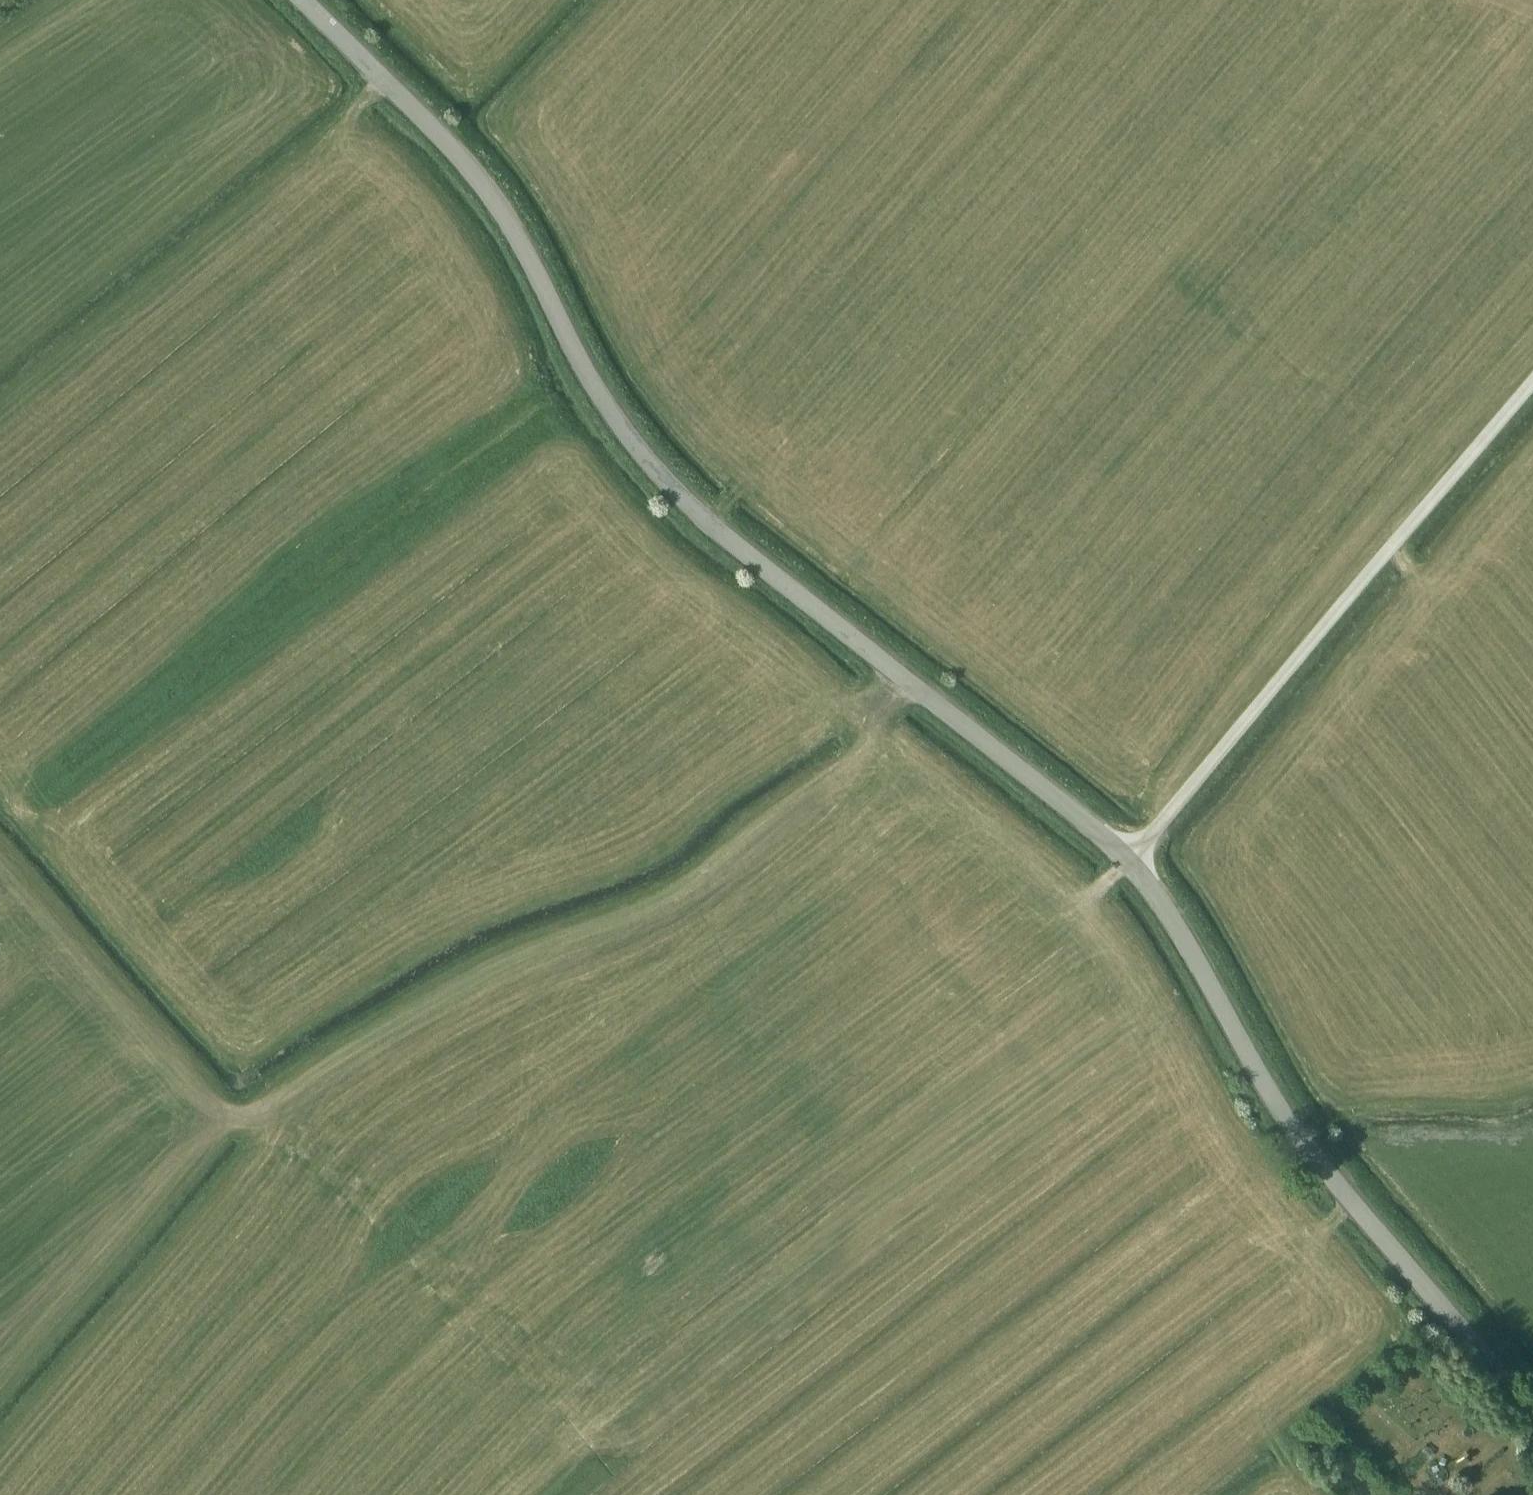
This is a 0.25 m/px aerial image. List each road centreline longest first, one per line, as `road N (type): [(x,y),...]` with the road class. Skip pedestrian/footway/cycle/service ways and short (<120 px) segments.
road 1 (tertiary): [(1532,1411),(1294,1129),(1181,932),(1129,858),(675,489),(607,404),(481,181),(304,0)]

